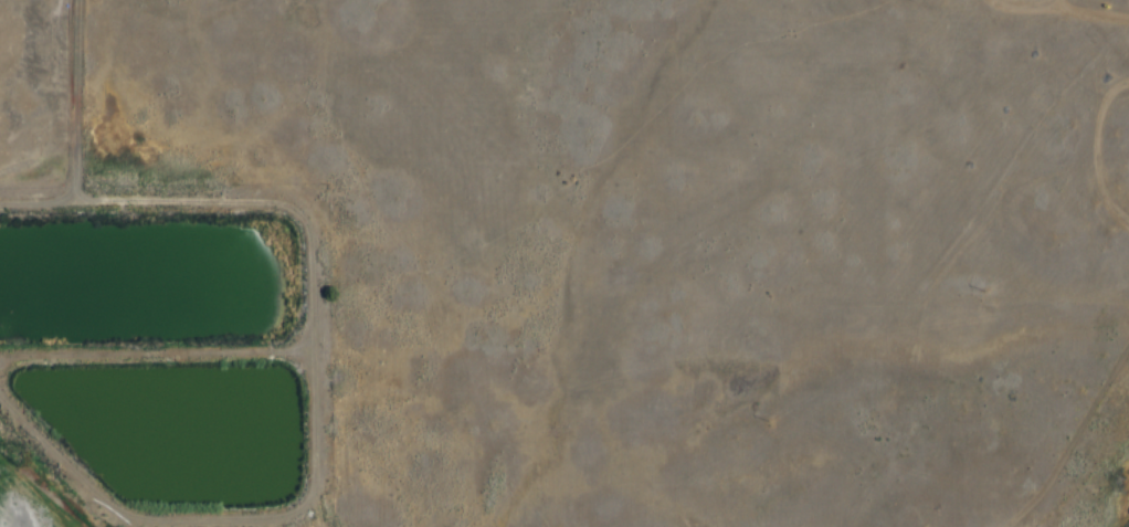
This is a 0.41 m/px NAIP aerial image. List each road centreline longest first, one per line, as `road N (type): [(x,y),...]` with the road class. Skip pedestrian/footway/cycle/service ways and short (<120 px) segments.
road 1 (track): [(634,526),(920,356),(1009,316),(1047,245),(1128,163)]
road 2 (track): [(0,197),(286,201),(310,215),(321,244),(329,510)]
road 3 (track): [(329,510),(278,524),(155,526),(120,512),(0,392)]
road 4 (track): [(0,368),(54,356),(325,352)]
road 5 (track): [(1128,352),(1043,496),(1012,526)]

